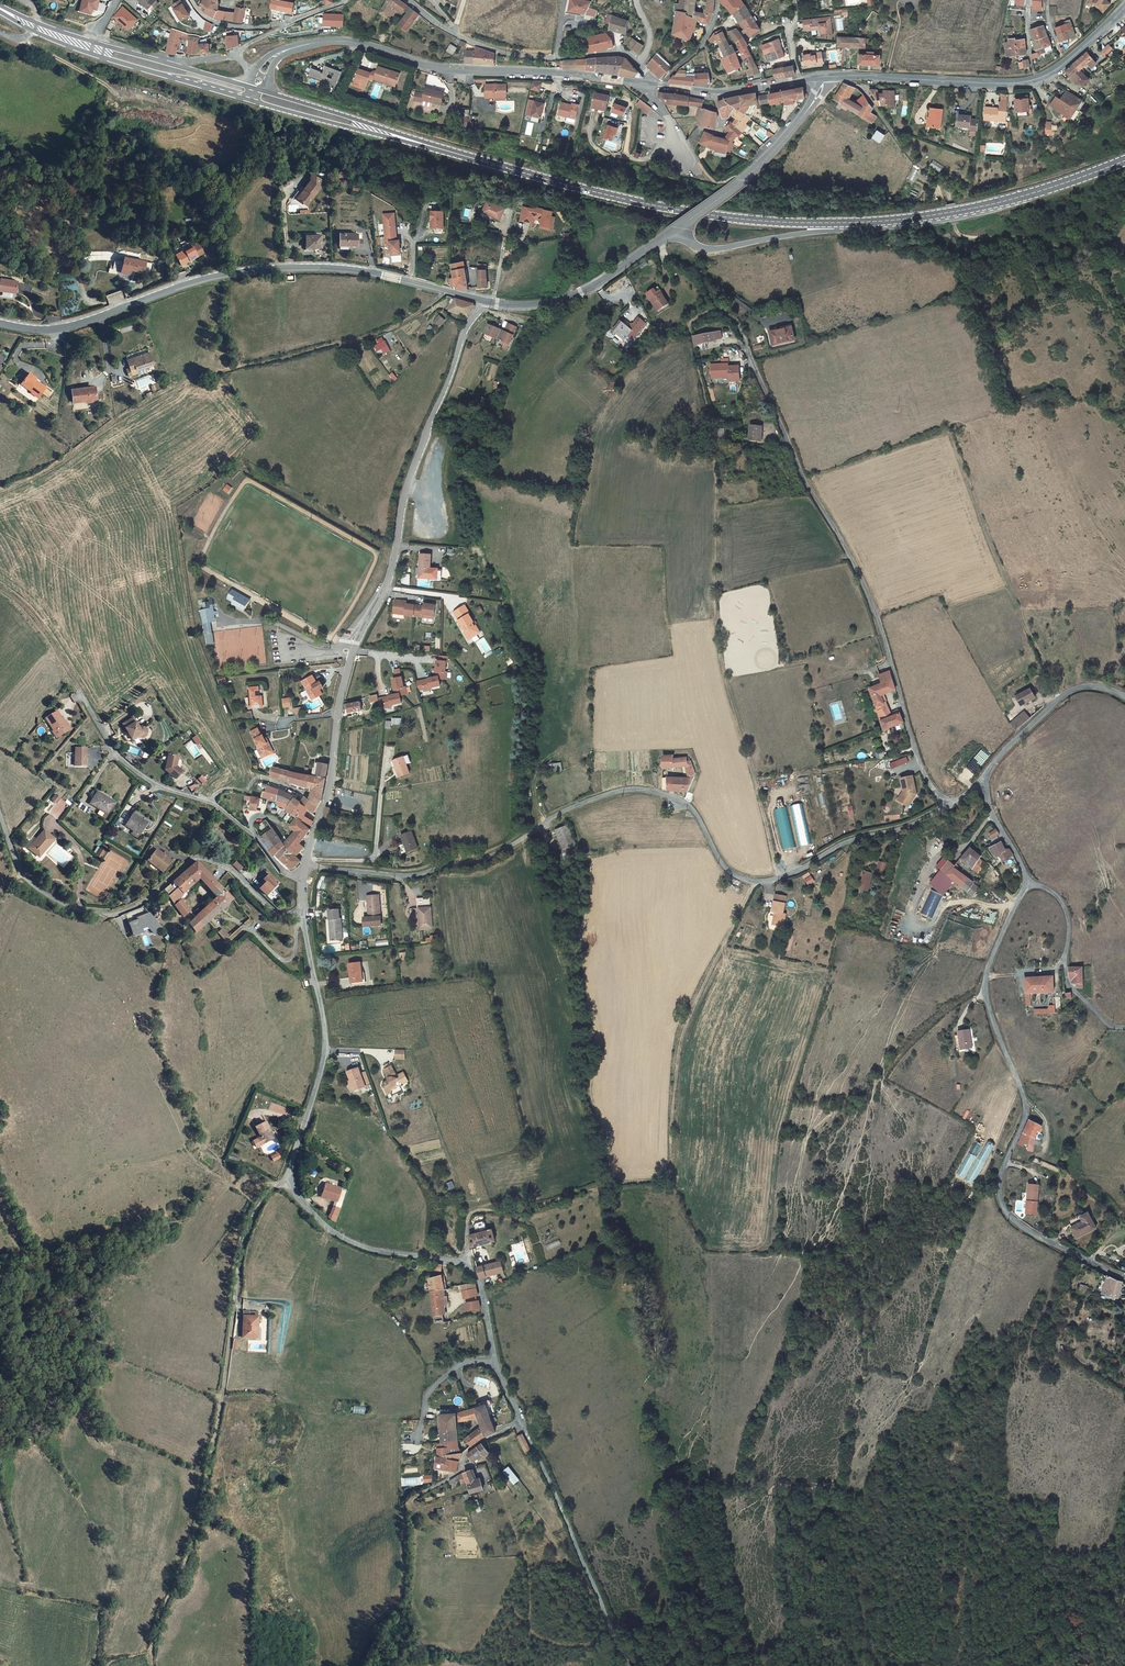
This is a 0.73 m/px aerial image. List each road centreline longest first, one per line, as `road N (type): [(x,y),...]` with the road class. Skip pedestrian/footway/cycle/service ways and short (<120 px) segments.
road 1 (unclassified): [(630,1665),(502,1380),(472,1273),(453,1261),(347,1240),(285,1182),(324,1051),(303,914)]
road 2 (unclassified): [(305,866),(417,874),(491,855),(559,813),(636,789),(680,800),(731,872),(767,882),(954,802)]
road 3 (unclassified): [(660,240),(670,261),(697,272),(736,319),(806,485),(869,599),(917,756),(931,787),(954,802)]
road 4 (unclassified): [(305,866),(329,791),(356,643),(392,570),(428,423),(462,336),(483,302)]
road 5 (track): [(464,1265),(470,1214),(666,1176),(679,1049),(756,882)]
road 6 (unclassified): [(1028,885),(984,989),(1025,1103),(1000,1194),(1017,1223),(1124,1279)]
road 7 (tertiary): [(0,323),(68,327),(220,275),(255,271),(336,268),(447,293)]
road 8 (track): [(0,492),(50,471),(121,416),(188,381),(394,327)]
road 9 (track): [(780,877),(722,676),(716,462)]
road 10 (secondary): [(853,223),(651,205),(438,150)]
road 11 (tertiary): [(650,85),(457,71),(336,42),(279,54)]
road 12 (track): [(153,1665),(154,1629),(205,1489),(234,1307)]
road 13 (unclassified): [(303,914),(269,909),(237,875),(201,859),(138,905),(109,914),(72,908),(25,878)]
road 14 (track): [(880,112),(946,189),(957,233),(1062,247),(1124,268)]
road 15 (residential): [(303,878),(278,866),(212,803),(161,787),(132,768),(80,696)]
road 16 (tertiary): [(1124,8),(1035,80),(857,77)]
road 17 (secondary): [(1124,160),(988,205),(853,223)]
road 18 (residential): [(650,85),(622,51),(512,54),(454,33),(408,0)]
road 19 (secondary): [(36,32),(115,64),(247,99)]
road 20 (tertiary): [(682,227),(788,134),(825,78)]
road 21 (unclassified): [(1028,885),(1052,890),(1071,913),(1067,985),(1105,1024),(1124,1028)]
road 22 (secondary): [(247,99),(438,150)]
road 23 (tertiary): [(483,302),(528,306),(580,293),(660,240)]
road 24 (secondary): [(438,150),(260,91)]
road 25 (tertiary): [(682,227),(688,240),(712,250),(853,223)]
road 26 (unclassified): [(983,779),(1070,692),(1097,687),(1124,696)]
road 27 (secondary): [(244,87),(92,43)]
road 28 (tertiary): [(801,80),(713,93),(650,85)]
road 29 (track): [(0,591),(48,639),(80,696)]

